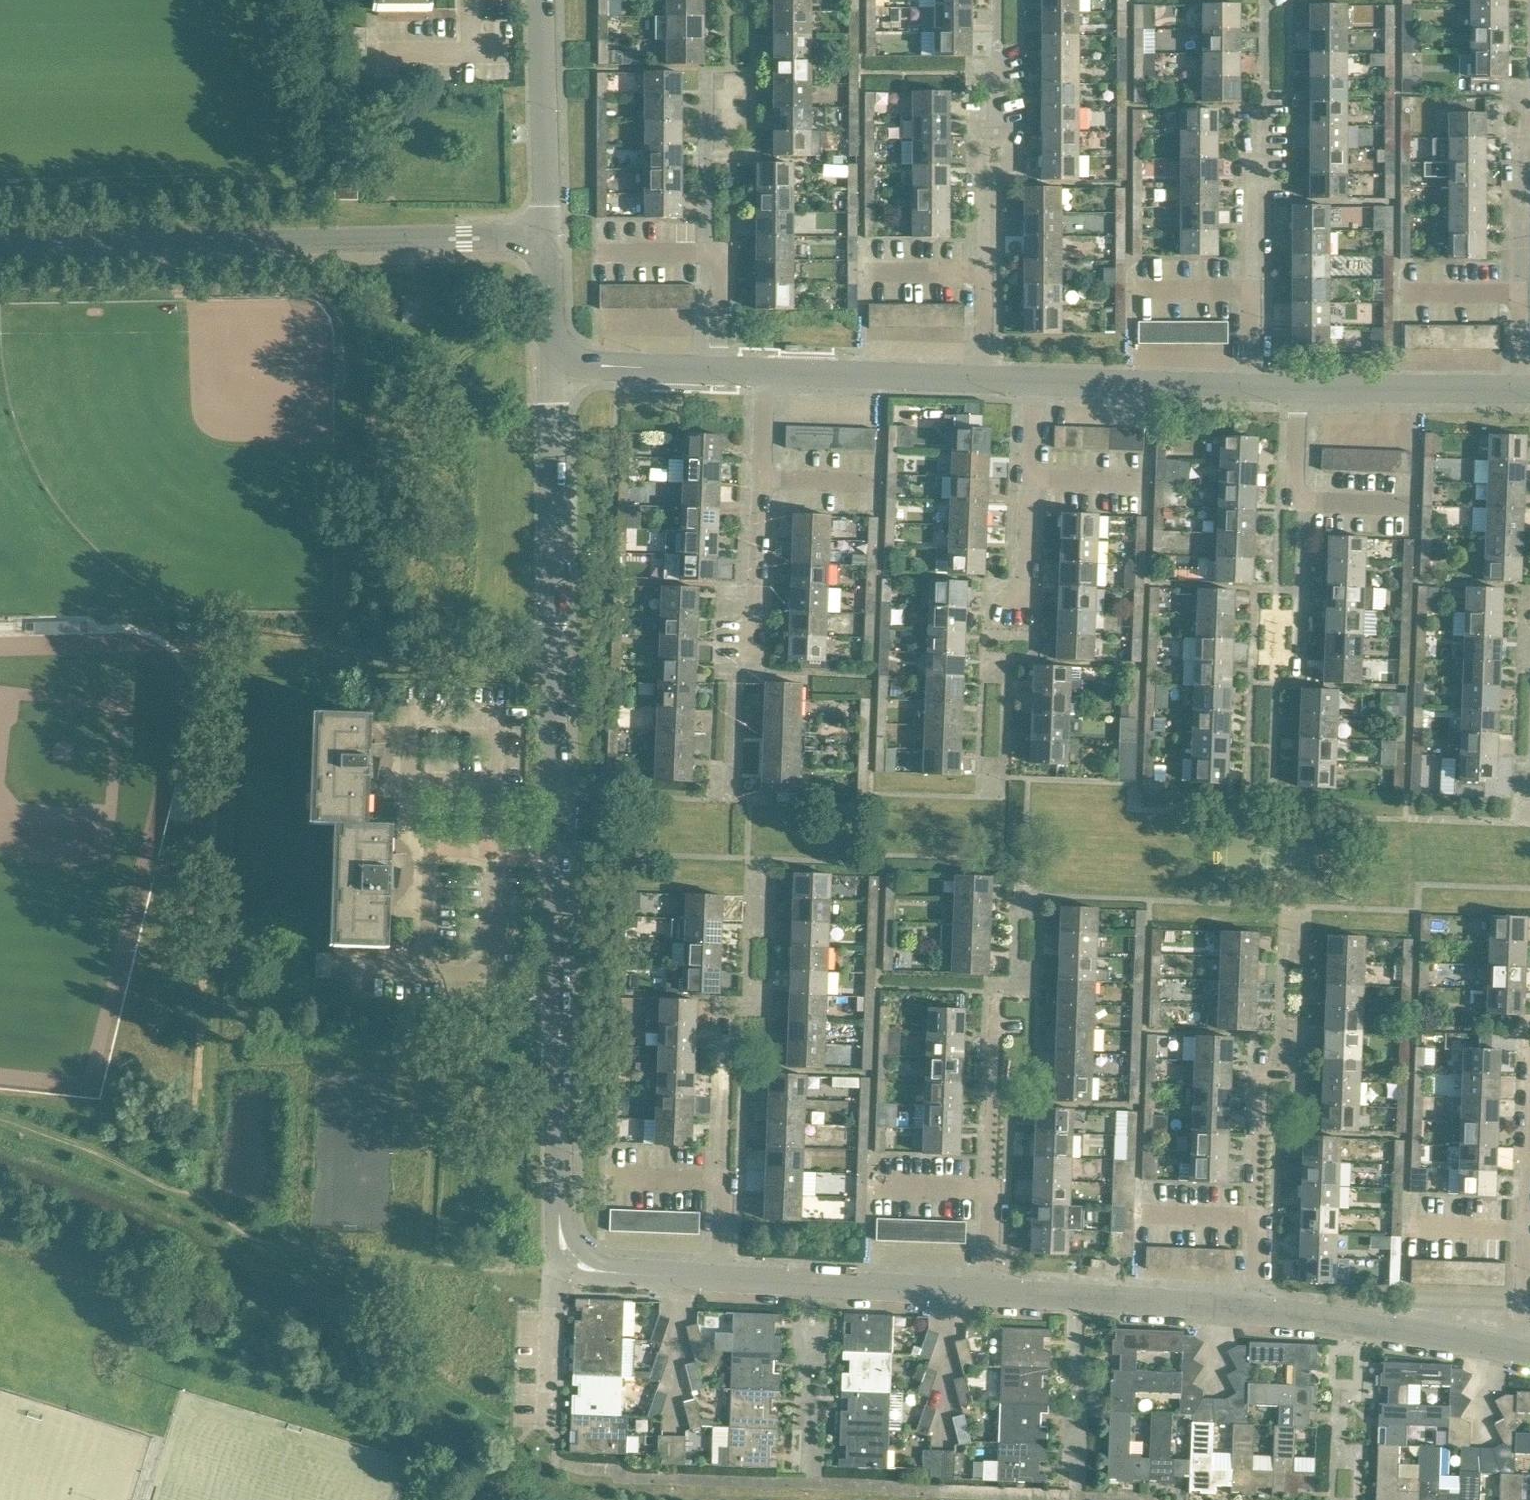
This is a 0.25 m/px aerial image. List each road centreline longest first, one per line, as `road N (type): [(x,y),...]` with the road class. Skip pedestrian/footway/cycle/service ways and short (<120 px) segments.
road 1 (residential): [(548,240),(0,249)]
road 2 (residential): [(557,880),(557,407),(573,362)]
road 3 (residential): [(571,1254),(557,880)]
road 4 (residential): [(993,1301),(717,1290)]
road 5 (residential): [(1524,1350),(1255,1310)]
road 6 (residential): [(1255,1310),(993,1301)]
road 7 (residential): [(548,240),(542,0)]
road 8 (residential): [(1524,1350),(1525,1230),(1409,1226)]
road 9 (residential): [(883,492),(760,490),(761,377)]
road 10 (residential): [(722,376),(722,260),(605,258)]
road 11 (residential): [(988,379),(988,272),(864,273)]
road 12 (residential): [(1152,496),(1037,492),(1040,379)]
road 13 (residential): [(1307,382),(1305,498),(1417,501)]
road 14 (residential): [(993,1301),(993,1194),(873,1190)]
road 15 (residential): [(761,377),(988,379)]
road 16 (residential): [(1040,379),(1261,381)]
road 17 (residential): [(1307,382),(1526,384)]
road 18 (residential): [(1261,381),(1258,291),(1130,289)]
road 19 (residential): [(1526,384),(1526,295),(1399,294)]
road 20 (residential): [(717,1290),(715,1188),(602,1183)]
road 21 (residential): [(1255,1310),(1259,1220),(1139,1214)]
road 22 (residential): [(555,1457),(554,1316),(571,1254)]
road 23 (residential): [(717,1290),(601,1285),(571,1254)]
road 24 (residential): [(573,362),(613,375),(722,376)]
road 25 (residential): [(416,883),(420,736)]
road 26 (residential): [(416,883),(557,880)]
road 27 (residential): [(573,362),(551,331),(548,240)]

